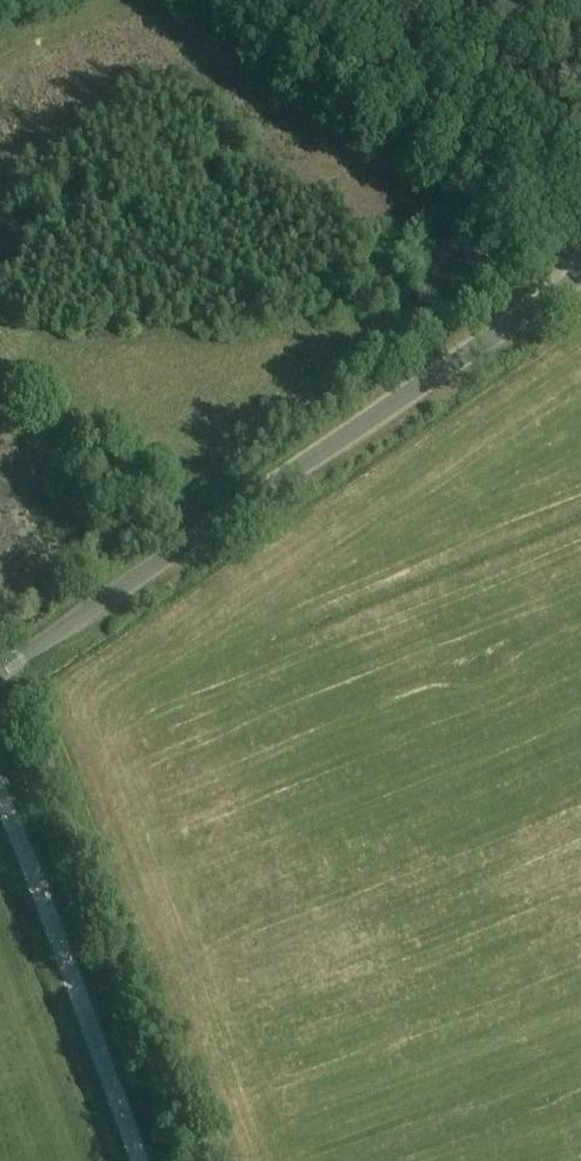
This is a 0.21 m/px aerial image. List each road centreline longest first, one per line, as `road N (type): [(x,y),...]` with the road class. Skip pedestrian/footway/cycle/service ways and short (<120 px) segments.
road 1 (unclassified): [(0,670),(580,276)]
road 2 (track): [(580,259),(257,0)]
road 3 (unclassified): [(134,1160),(0,804)]

